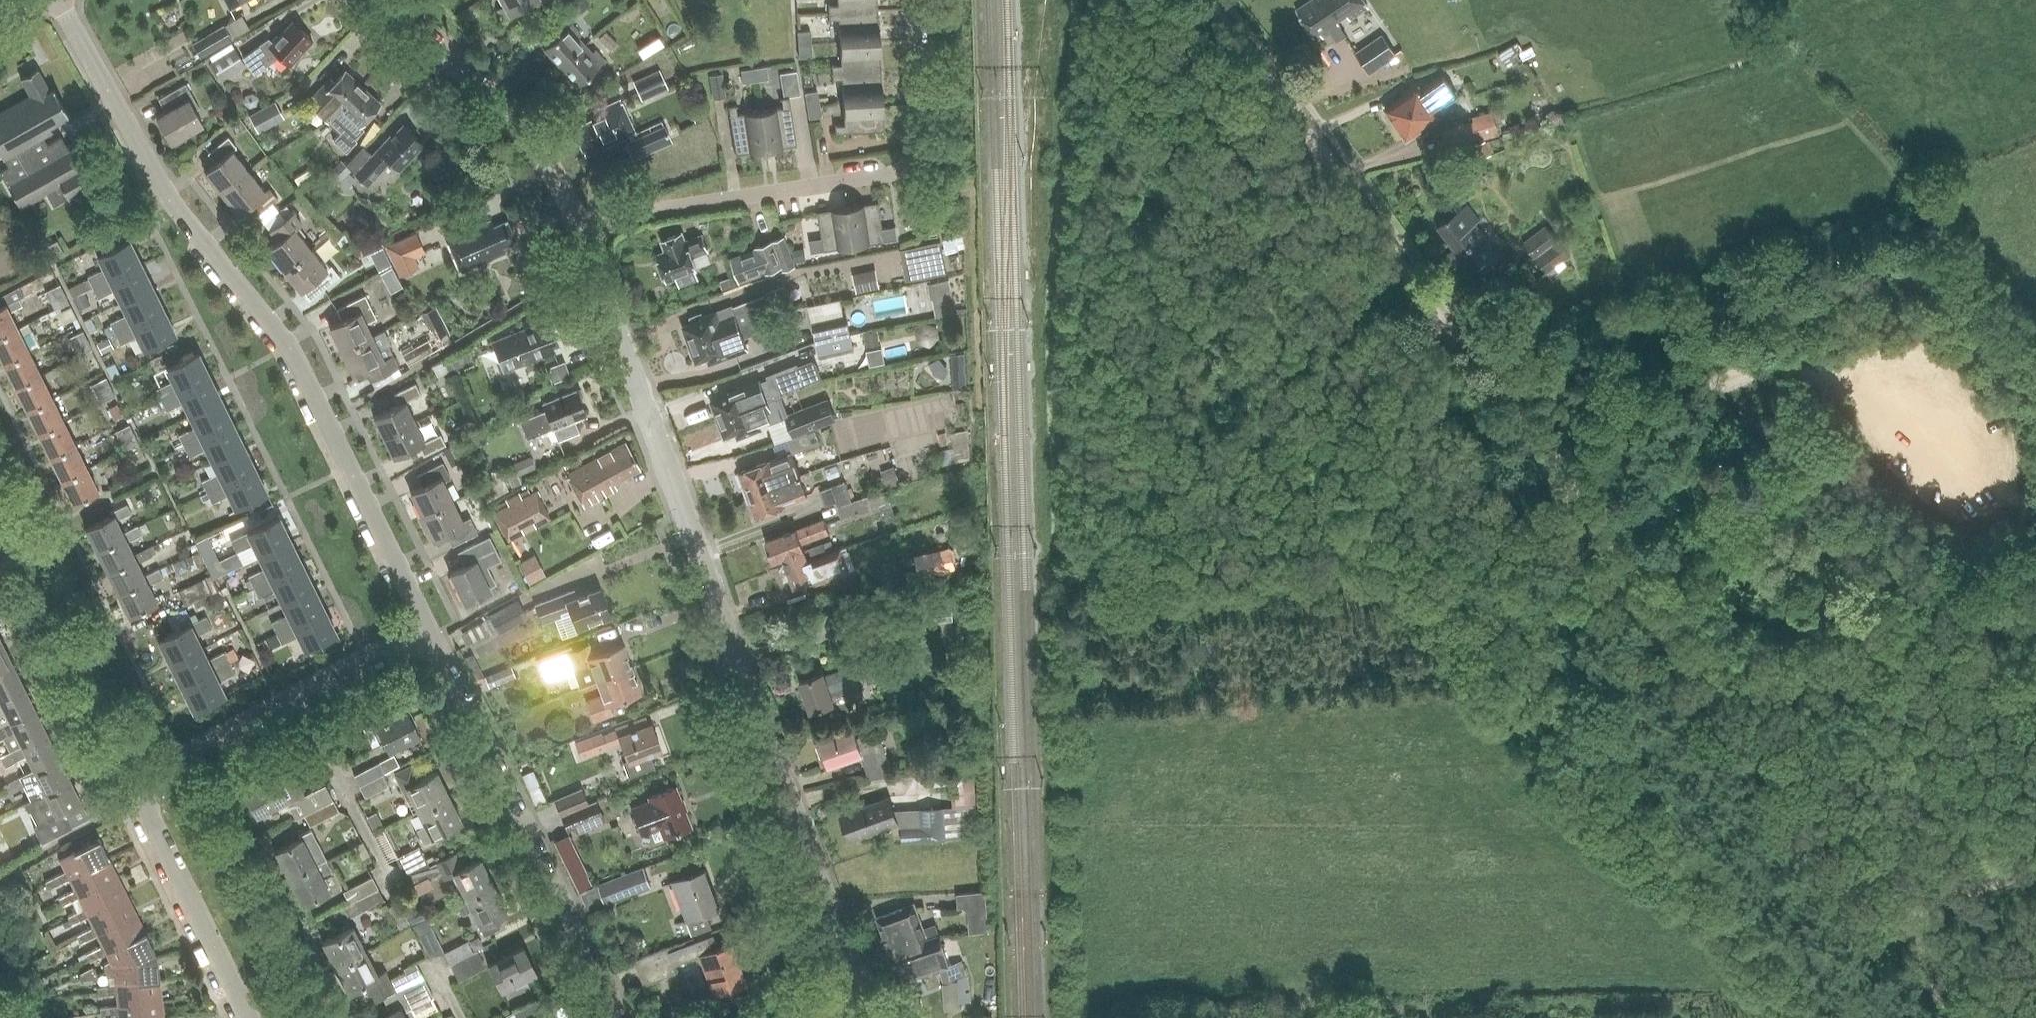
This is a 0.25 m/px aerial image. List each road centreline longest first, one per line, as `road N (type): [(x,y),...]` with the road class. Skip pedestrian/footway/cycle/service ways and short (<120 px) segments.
road 1 (unclassified): [(863,1017),(581,229)]
road 2 (unclassified): [(424,621),(288,343),(152,178),(57,0)]
road 3 (residential): [(1203,0),(1568,484)]
road 4 (track): [(1568,484),(1901,921)]
road 5 (unclassified): [(581,229),(911,162),(920,131),(911,0)]
road 6 (track): [(1667,614),(1641,690),(1657,759),(1863,1017)]
road 7 (unclassified): [(618,1017),(424,621)]
road 8 (unclassified): [(139,787),(424,621)]
road 9 (unclassified): [(139,787),(0,511)]
road 10 (unclassified): [(581,229),(507,106),(382,0)]
road 11 (unclassified): [(241,1017),(139,787)]
road 12 (track): [(2035,873),(1901,921)]
road 13 (track): [(1901,921),(1978,1017)]
road 14 (track): [(1641,690),(1562,784)]

